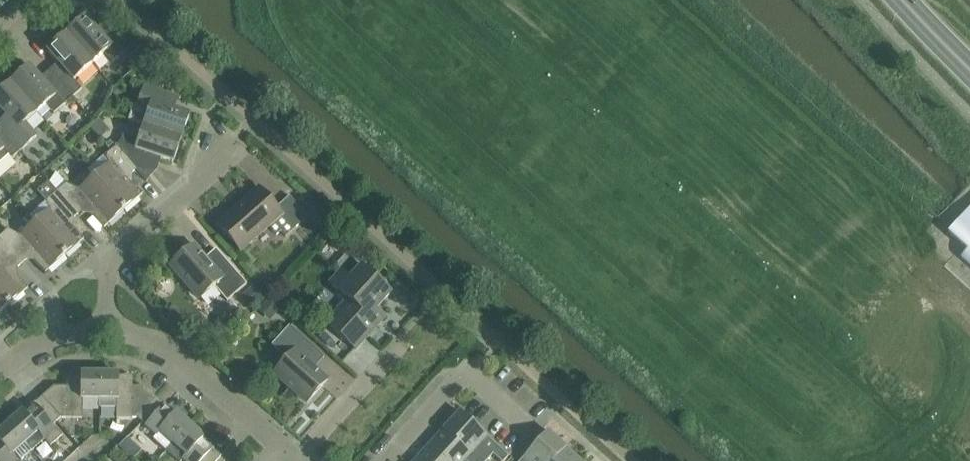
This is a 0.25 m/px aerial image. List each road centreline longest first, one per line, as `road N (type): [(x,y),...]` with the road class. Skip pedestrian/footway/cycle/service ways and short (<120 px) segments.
road 1 (residential): [(295,460),(169,349),(116,331),(55,330)]
road 2 (residential): [(55,330),(218,160),(212,131)]
road 3 (residential): [(389,460),(471,372),(528,429)]
road 4 (residential): [(295,460),(406,341)]

